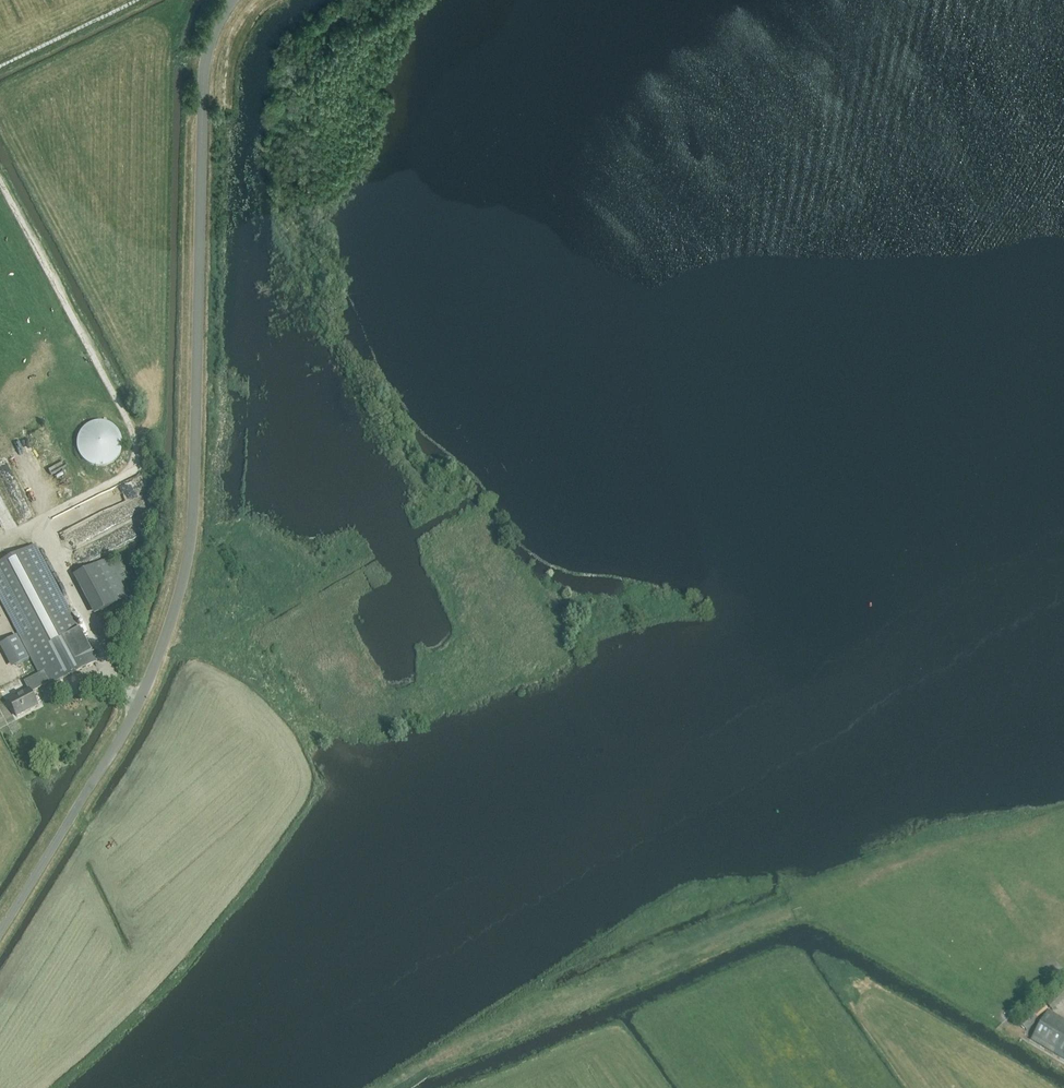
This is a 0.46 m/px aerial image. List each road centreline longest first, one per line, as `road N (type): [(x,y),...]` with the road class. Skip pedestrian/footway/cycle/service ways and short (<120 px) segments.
road 1 (unclassified): [(0,934),(132,718),(177,597),(191,523),(207,49),(231,0)]

